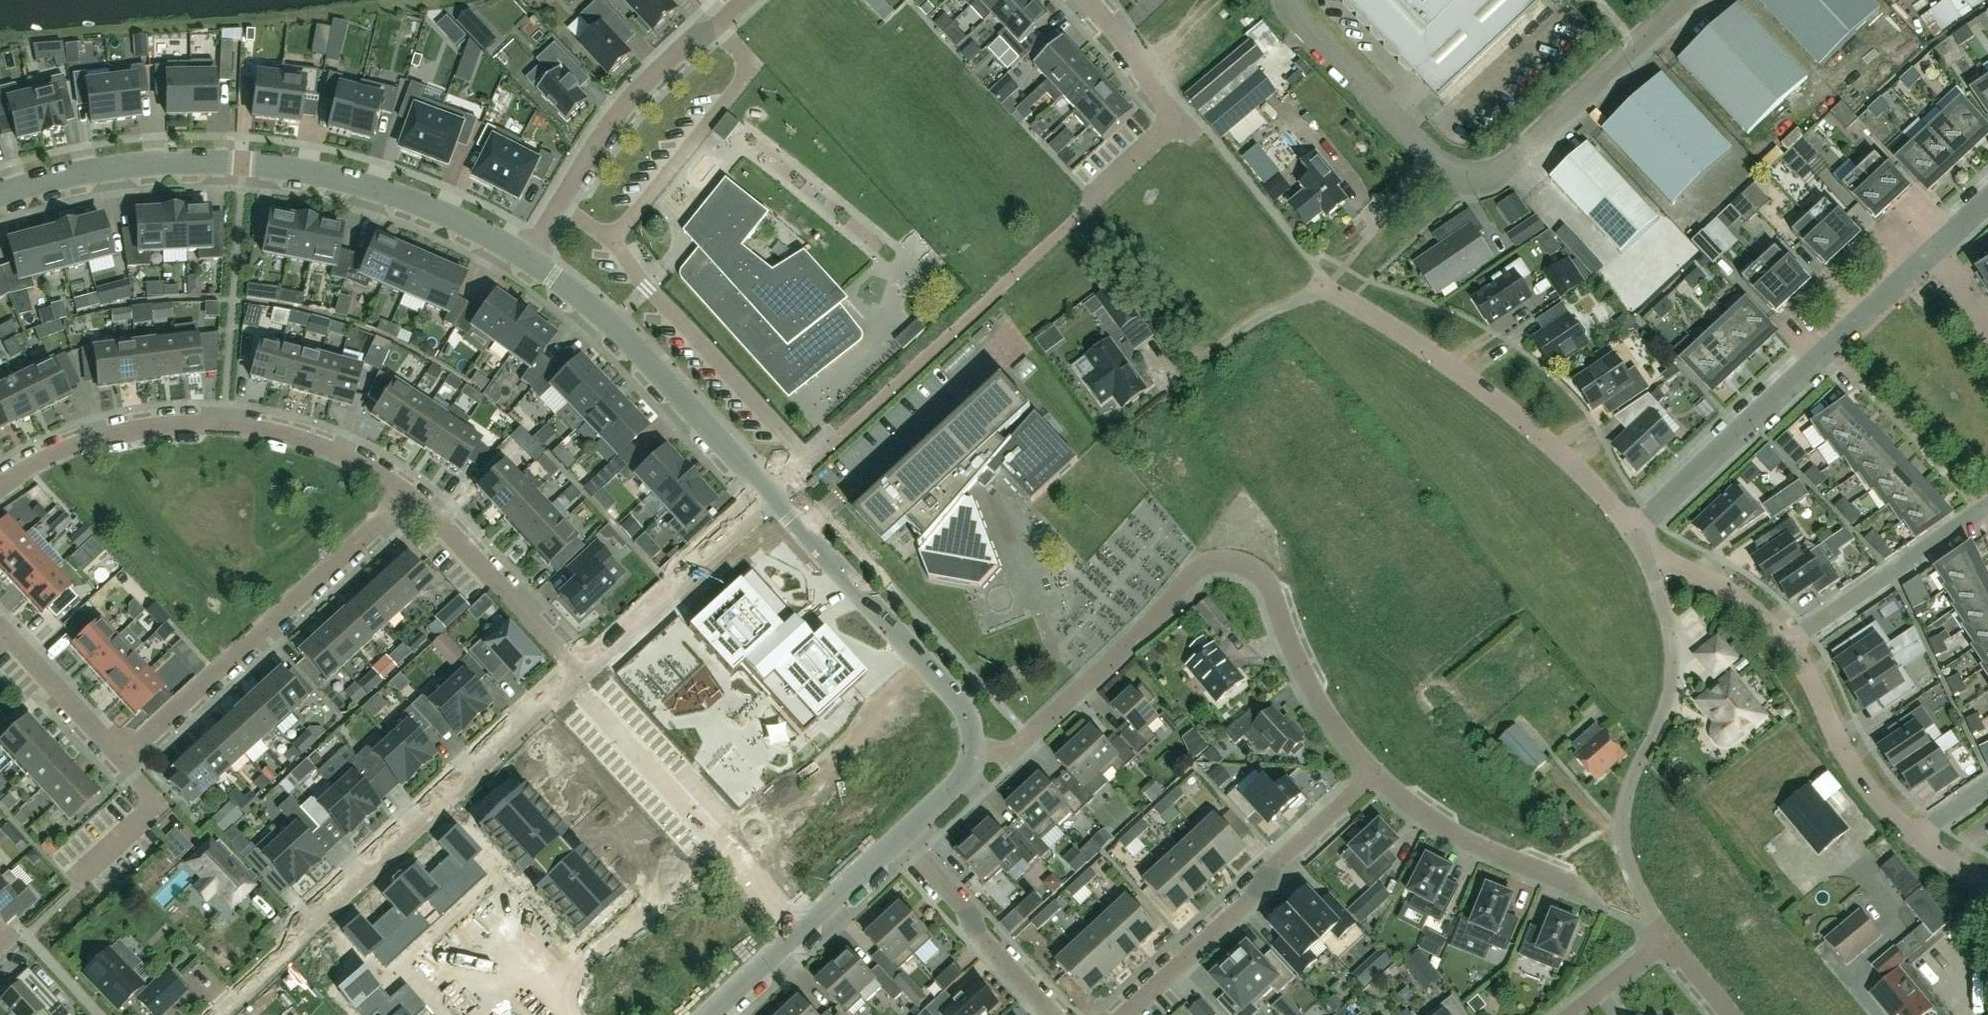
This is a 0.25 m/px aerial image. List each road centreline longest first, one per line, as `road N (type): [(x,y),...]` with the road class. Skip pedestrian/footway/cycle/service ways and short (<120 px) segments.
road 1 (residential): [(975,756),(1025,740),(1198,568),(1224,558),(1258,570),(1271,585),(1304,671),(1371,770)]
road 2 (unclassified): [(1684,0),(1502,171),(1473,186),(1450,177),(1287,0)]
road 3 (residential): [(0,195),(90,170),(243,162),(393,193),(526,255)]
road 4 (residential): [(581,676),(213,1014)]
road 5 (residential): [(1634,531),(1502,405),(1342,296),(1309,295),(1247,330)]
road 6 (residential): [(407,497),(340,453),(224,423),(94,438),(0,482)]
road 7 (residential): [(1634,531),(1936,249)]
road 8 (residential): [(1668,933),(1628,860),(1623,833),(1677,671),(1647,559)]
road 9 (residential): [(122,756),(407,497)]
road 10 (residential): [(526,255),(638,351),(774,497)]
road 11 (residential): [(1130,1014),(1371,770)]
road 12 (residential): [(774,497),(970,708),(975,756)]
road 13 (residential): [(526,255),(643,85),(739,0)]
road 14 (residential): [(774,497),(581,676)]
road 15 (residential): [(1088,0),(1174,115),(1093,203)]
road 16 (residential): [(897,840),(710,1014)]
road 17 (residential): [(581,676),(407,497)]
road 18 (residential): [(1371,770),(1440,829),(1580,887)]
road 19 (residential): [(1788,646),(1987,508)]
road 20 (residential): [(897,840),(1050,1014)]
road 21 (residential): [(1911,838),(1843,750),(1788,646)]
road 22 (residential): [(122,756),(159,799),(76,878)]
road 23 (residential): [(1788,646),(1735,595),(1647,559)]
road 24 (residential): [(10,637),(122,756)]
road 25 (residential): [(1568,1014),(1668,933)]

